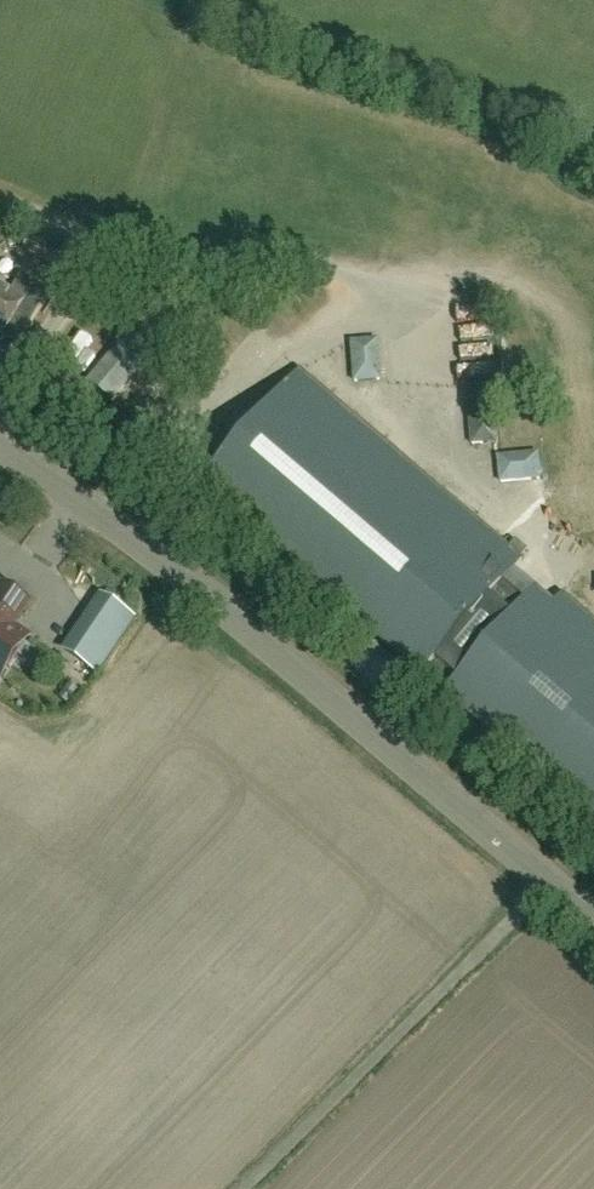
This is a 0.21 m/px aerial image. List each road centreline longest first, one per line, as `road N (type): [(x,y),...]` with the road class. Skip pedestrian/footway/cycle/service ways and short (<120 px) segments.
road 1 (tertiary): [(547,885),(224,613),(0,449)]
road 2 (unclassified): [(244,1188),(547,885)]

